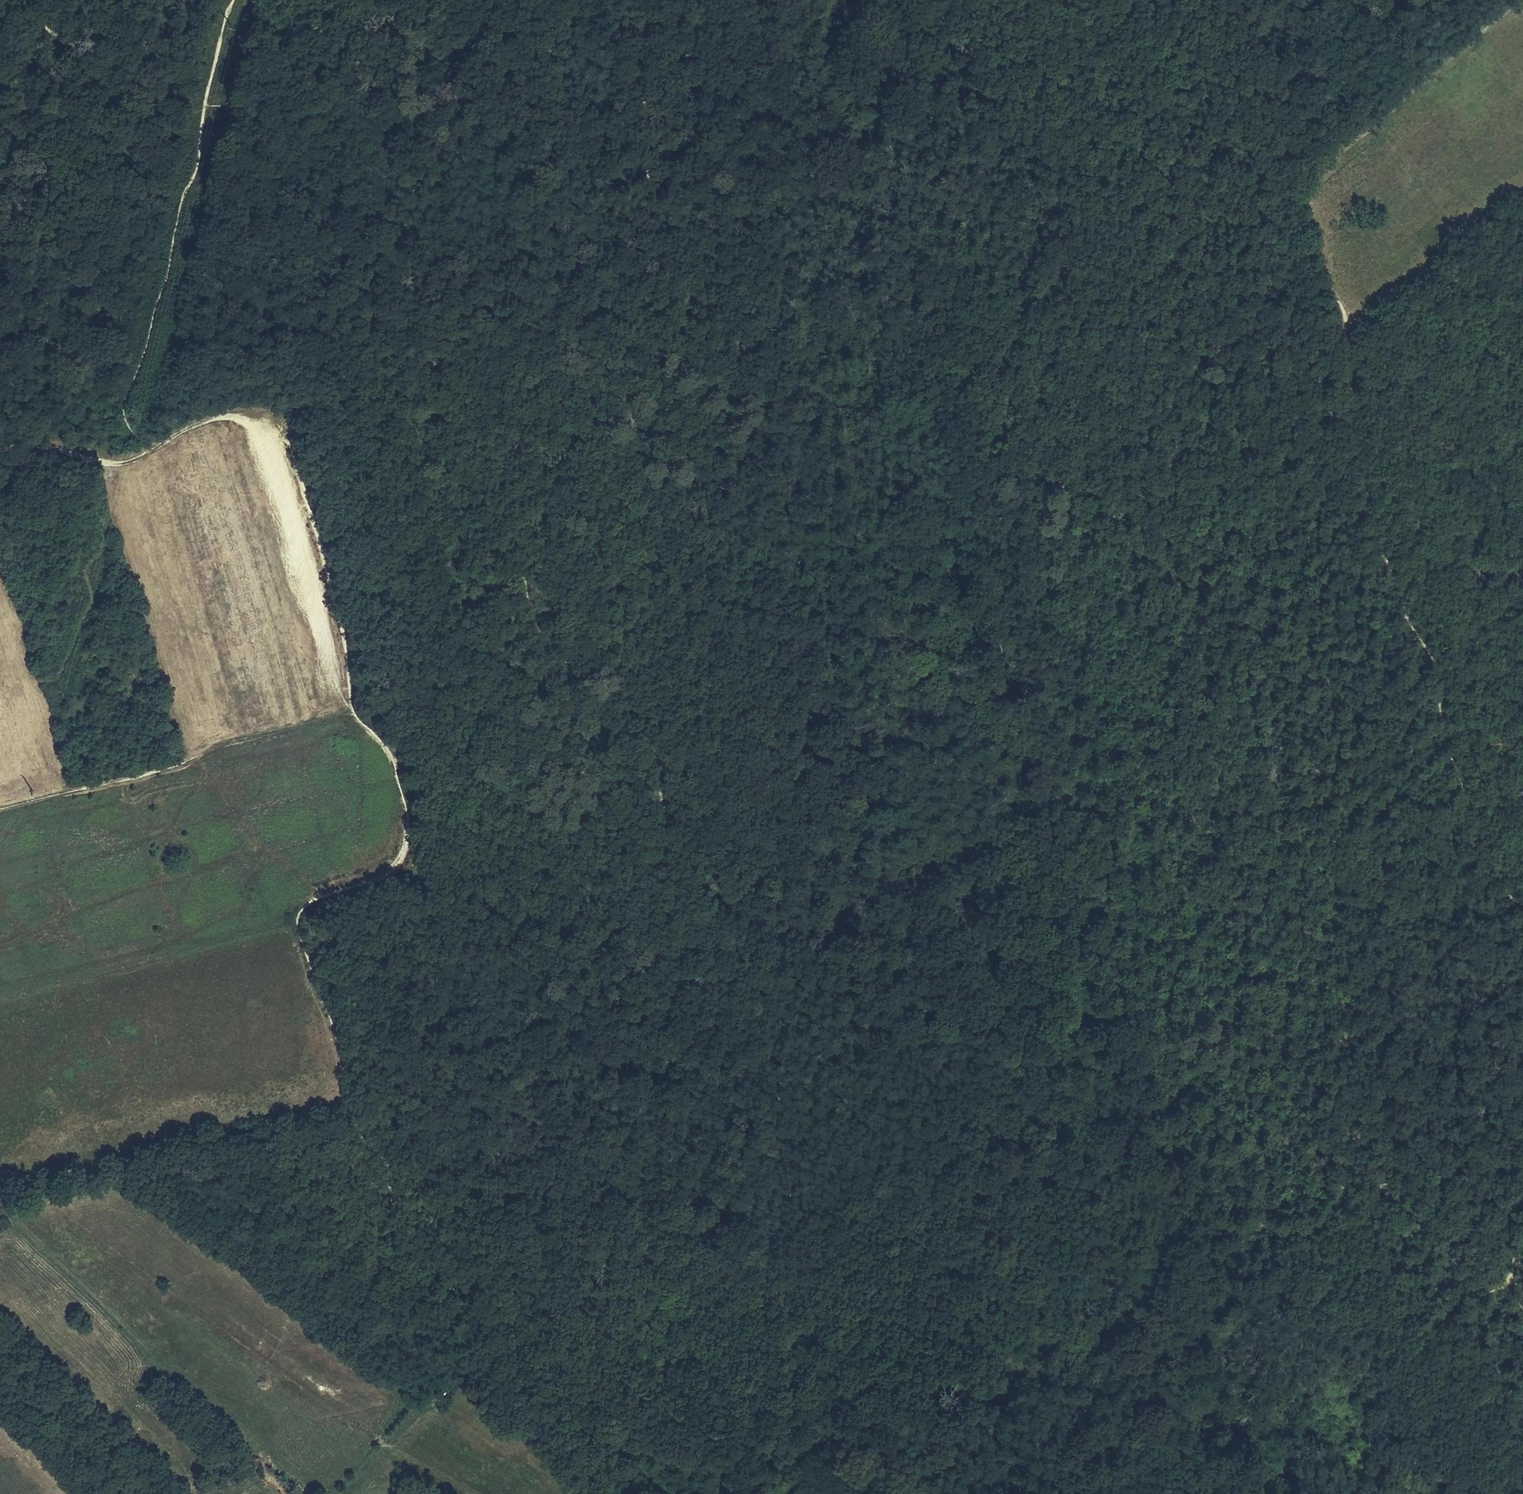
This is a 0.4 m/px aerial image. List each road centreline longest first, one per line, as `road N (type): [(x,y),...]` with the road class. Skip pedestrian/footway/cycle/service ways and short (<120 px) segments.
road 1 (track): [(1522,1304),(1514,1284),(1449,1228),(1398,1202),(1322,1183),(1273,1204),(1245,1247),(1195,1230),(1160,1250)]
road 2 (track): [(0,450),(19,440),(53,440),(124,461),(206,421),(248,420)]

